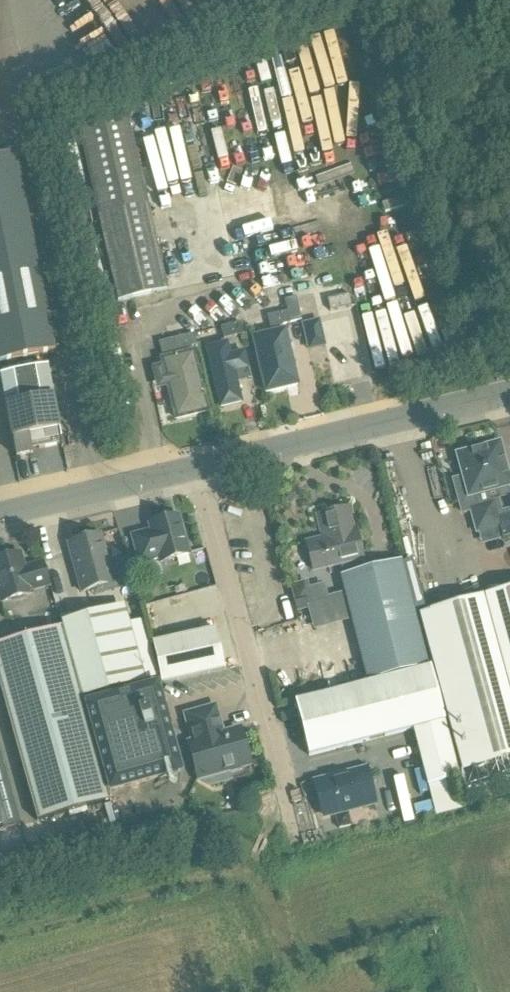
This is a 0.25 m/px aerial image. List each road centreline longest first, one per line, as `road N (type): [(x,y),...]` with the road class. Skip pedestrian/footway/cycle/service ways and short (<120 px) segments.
road 1 (unclassified): [(0,514),(509,393)]

